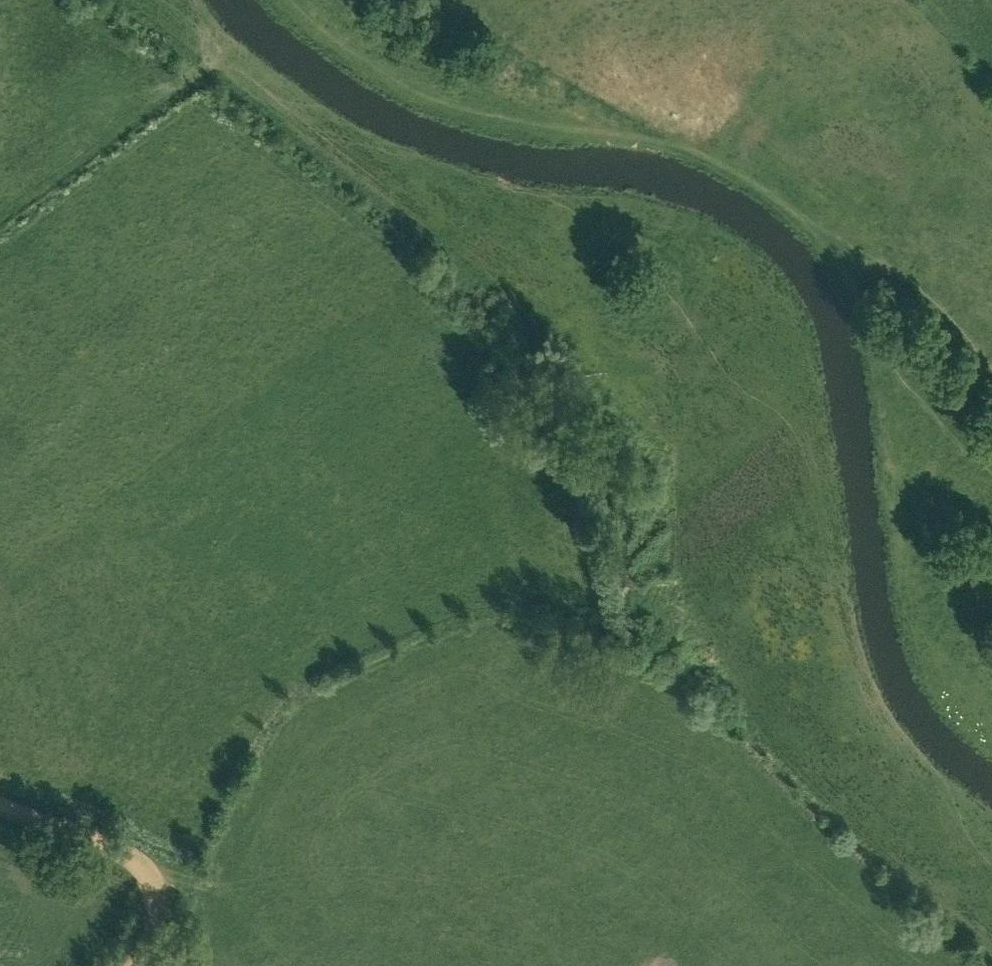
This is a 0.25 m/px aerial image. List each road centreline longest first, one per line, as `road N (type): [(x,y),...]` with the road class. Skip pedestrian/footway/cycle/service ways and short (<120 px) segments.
road 1 (track): [(116,965),(157,919),(155,875),(124,851),(0,809)]

